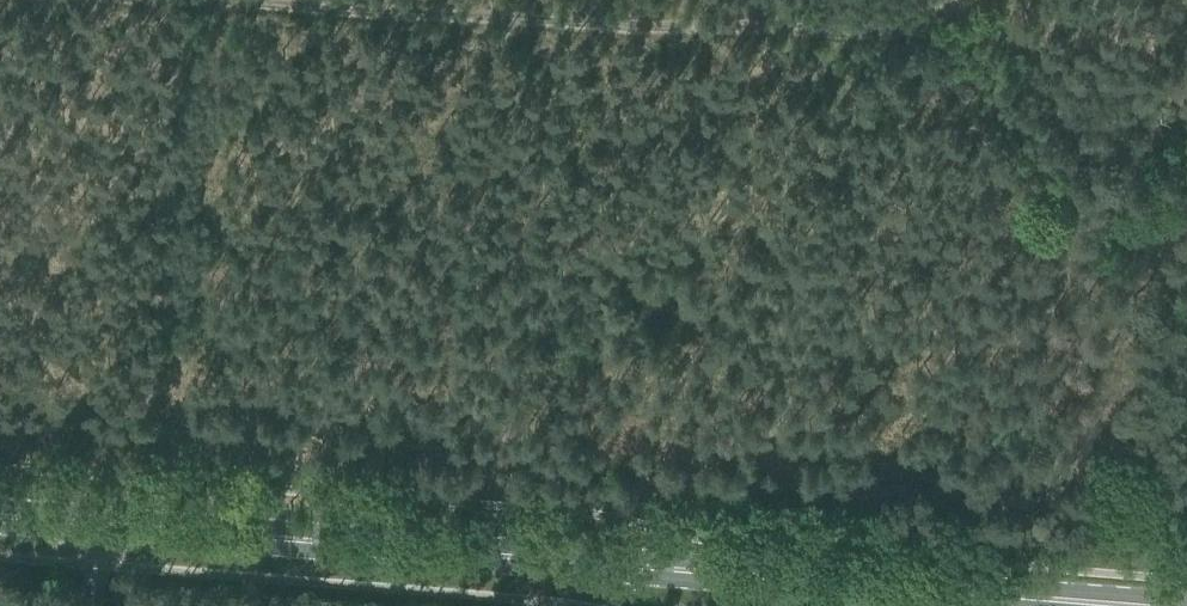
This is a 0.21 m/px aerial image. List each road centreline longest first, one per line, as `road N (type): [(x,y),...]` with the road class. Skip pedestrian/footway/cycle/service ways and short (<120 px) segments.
road 1 (primary): [(1127,605),(0,521)]
road 2 (track): [(971,0),(924,31),(99,0)]

